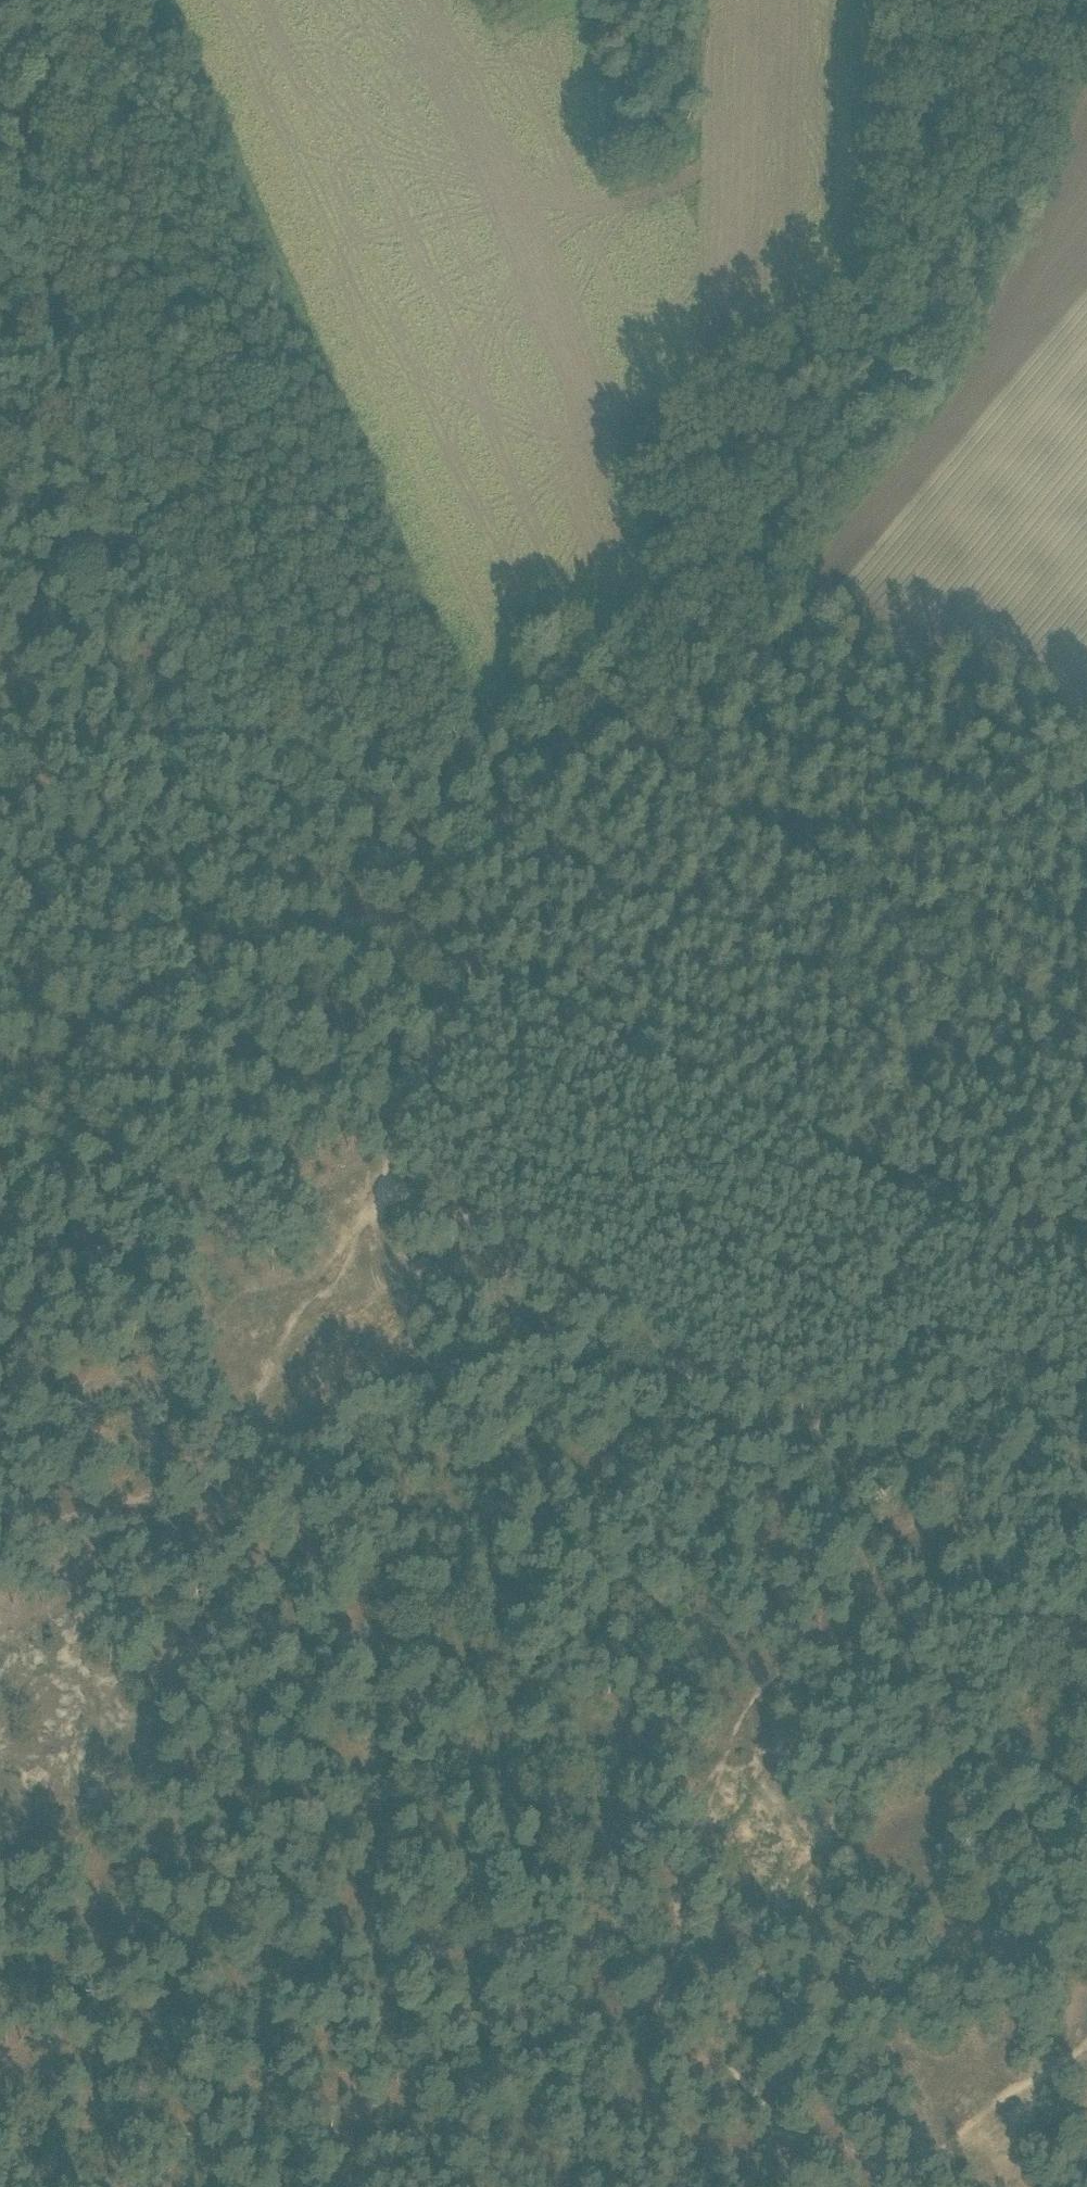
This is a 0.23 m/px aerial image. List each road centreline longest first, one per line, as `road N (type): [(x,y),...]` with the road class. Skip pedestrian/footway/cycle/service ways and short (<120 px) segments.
road 1 (track): [(624,733),(811,484),(1086,63)]
road 2 (track): [(1086,1398),(979,1341),(928,1353),(829,1413),(768,1414),(386,1176)]
road 3 (track): [(1086,1294),(470,976)]
road 4 (track): [(386,1176),(346,1268),(238,1427),(205,1460),(164,1487),(0,1534)]
road 5 (track): [(386,1176),(470,976)]

